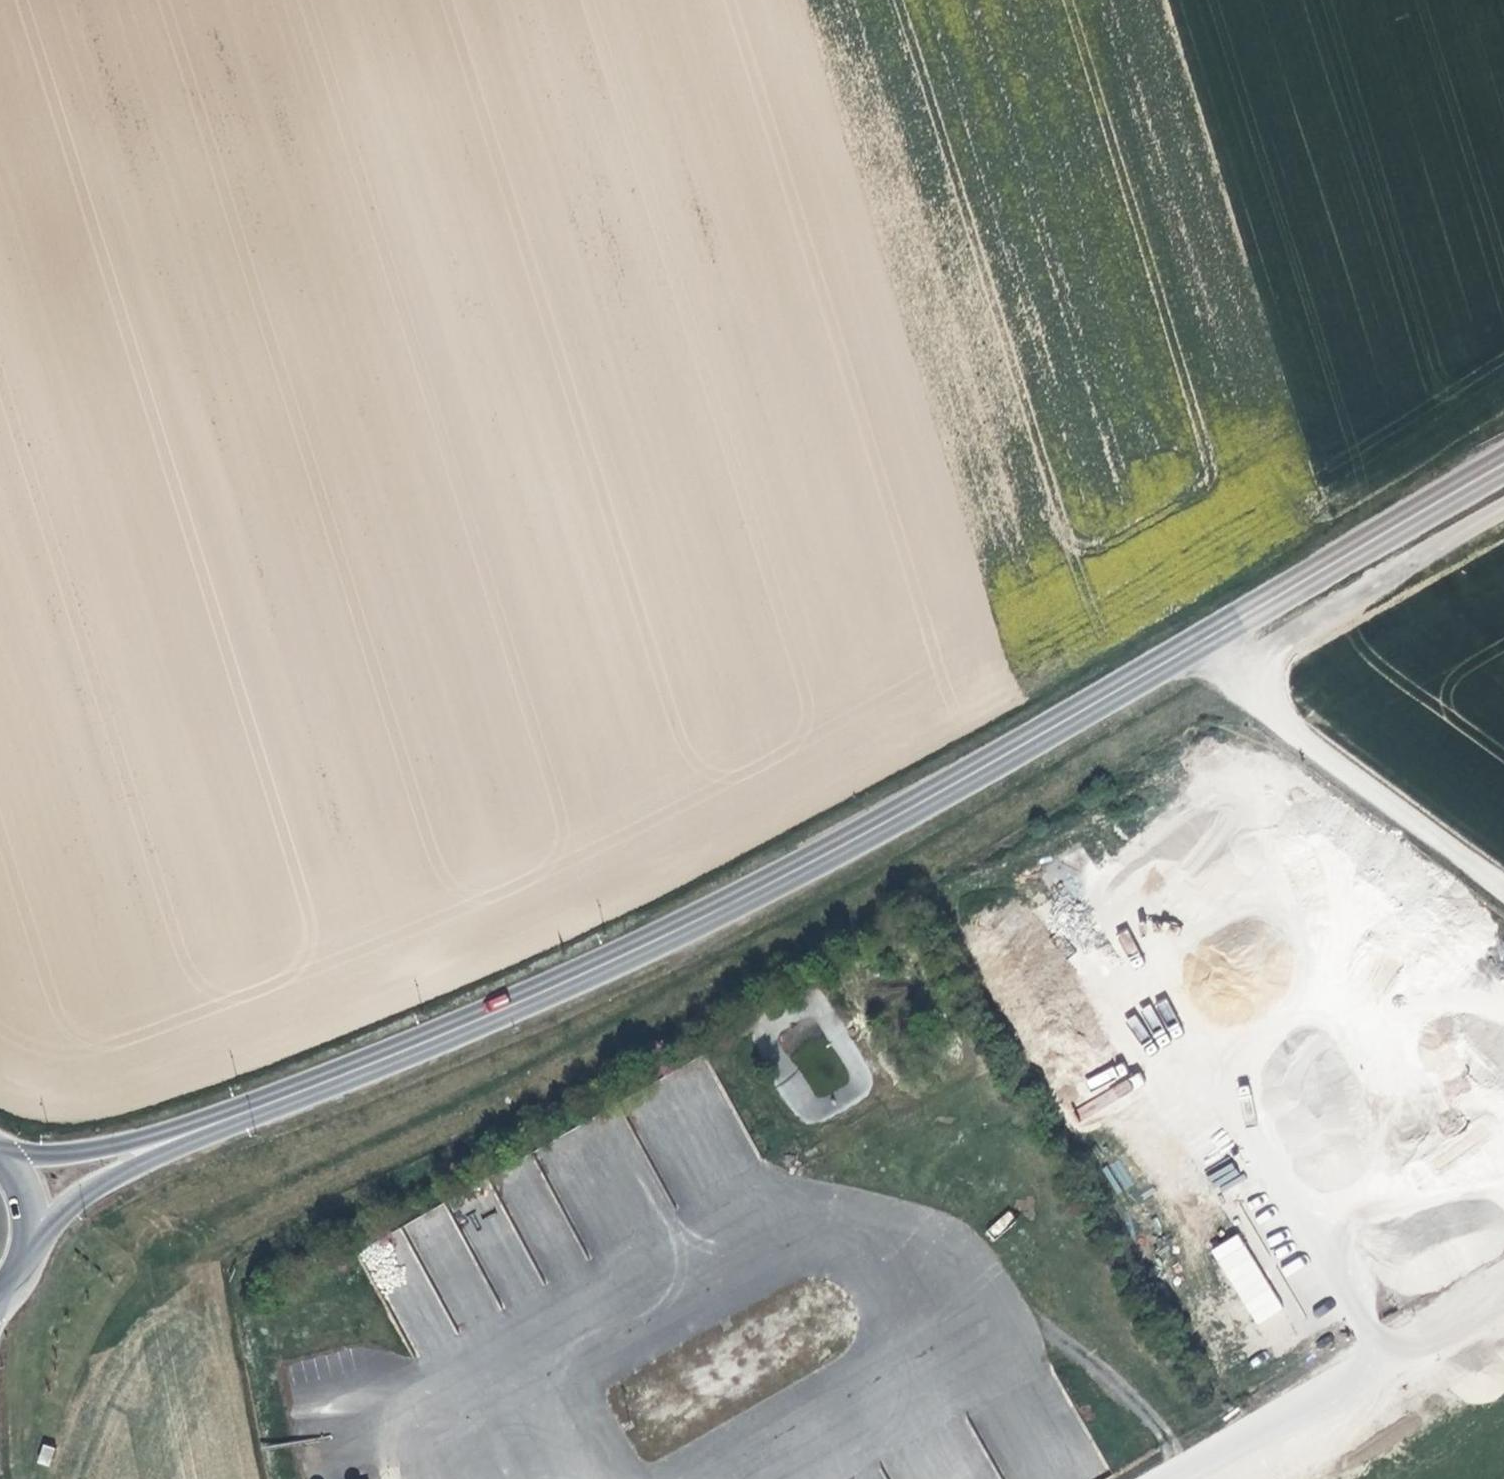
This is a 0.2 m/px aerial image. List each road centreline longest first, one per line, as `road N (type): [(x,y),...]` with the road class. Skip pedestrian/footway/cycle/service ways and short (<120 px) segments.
road 1 (primary): [(23,1192),(488,1014),(1503,462)]
road 2 (unclassified): [(1163,1478),(1503,1291)]

